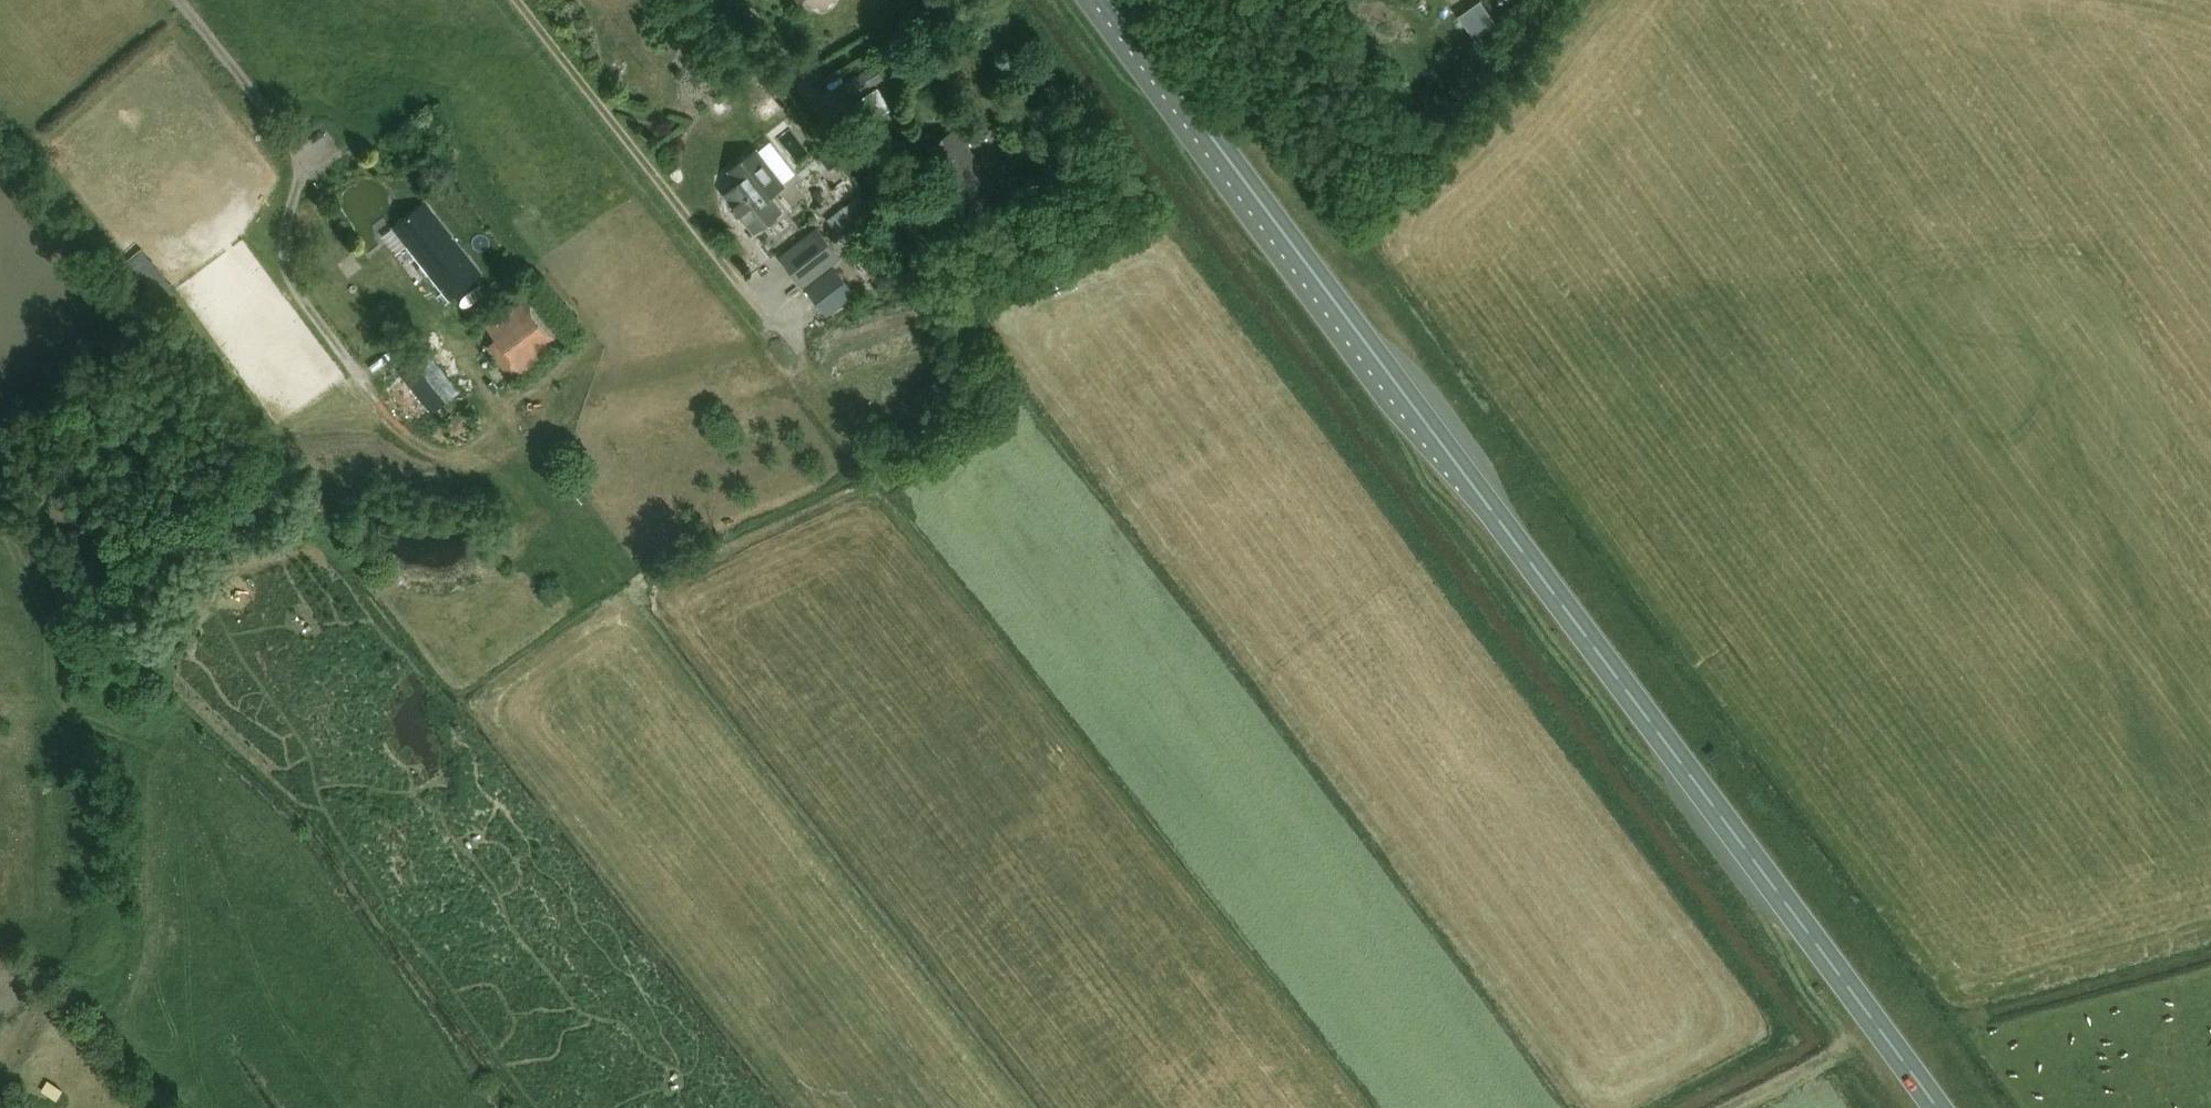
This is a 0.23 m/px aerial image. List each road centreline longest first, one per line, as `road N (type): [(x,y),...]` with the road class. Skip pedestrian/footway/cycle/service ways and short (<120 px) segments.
road 1 (trunk): [(1923,1107),(1582,635),(1104,0)]

